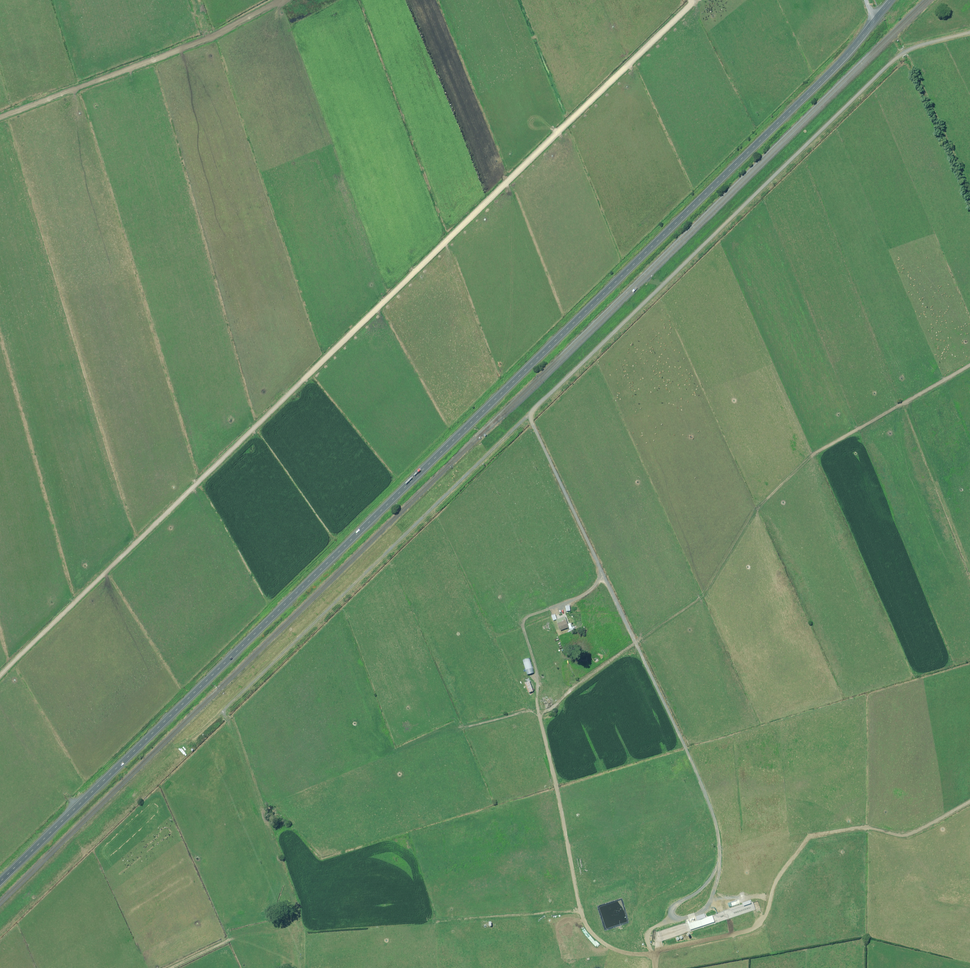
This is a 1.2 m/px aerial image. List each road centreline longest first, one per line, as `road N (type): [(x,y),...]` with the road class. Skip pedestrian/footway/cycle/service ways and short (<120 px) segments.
road 1 (secondary): [(0,883),(878,18)]
road 2 (track): [(695,0),(47,632)]
road 3 (track): [(538,711),(578,910),(598,939),(625,952),(652,953),(755,928),(815,833),(864,825),(916,830),(969,801)]
road 4 (unclassified): [(651,302),(891,63),(969,33)]
road 5 (track): [(531,414),(232,703)]
road 6 (track): [(0,116),(178,49),(280,0)]
road 7 (track): [(531,414),(635,640)]
road 8 (track): [(635,640),(709,807),(718,839),(715,867)]
road 9 (track): [(538,711),(539,680),(523,618),(584,591),(600,572)]
road 10 (track): [(651,302),(531,414)]
road 11 (track): [(635,640),(538,711)]

